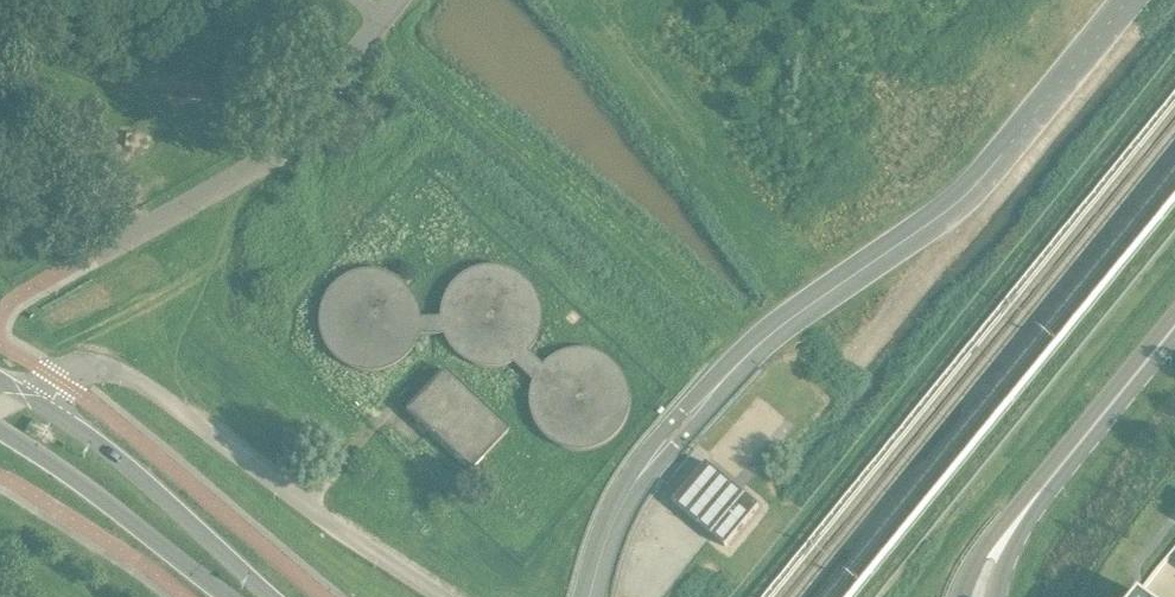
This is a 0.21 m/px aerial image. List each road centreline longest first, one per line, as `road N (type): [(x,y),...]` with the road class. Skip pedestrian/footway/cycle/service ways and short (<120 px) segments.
road 1 (secondary): [(271,596),(141,475),(0,377)]
road 2 (secondary): [(0,431),(231,596)]
road 3 (secondary): [(1174,326),(1018,521)]

